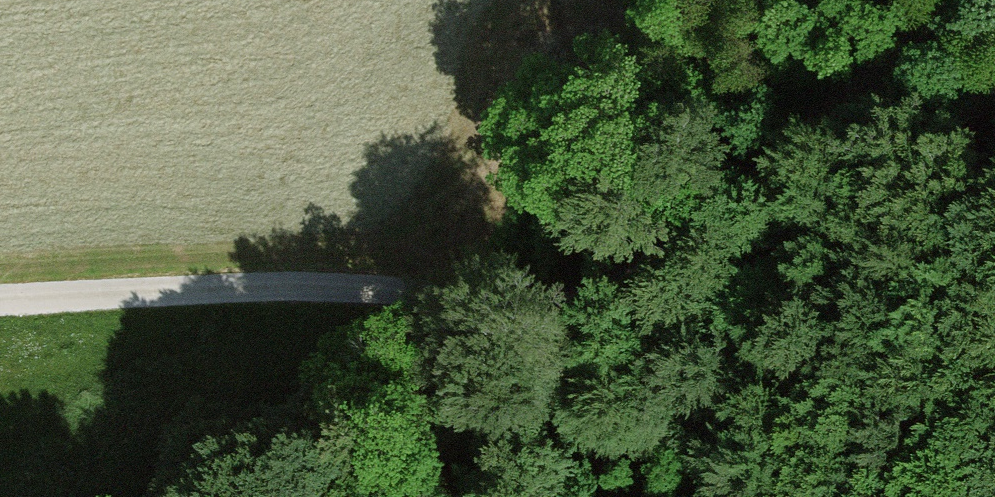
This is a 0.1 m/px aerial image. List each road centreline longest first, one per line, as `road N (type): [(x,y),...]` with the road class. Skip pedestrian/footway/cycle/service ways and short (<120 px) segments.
road 1 (track): [(0,300),(282,287),(574,306),(611,291),(816,151),(994,95)]
road 2 (track): [(392,496),(579,355),(574,306)]
road 3 (track): [(816,151),(839,93),(940,0)]

